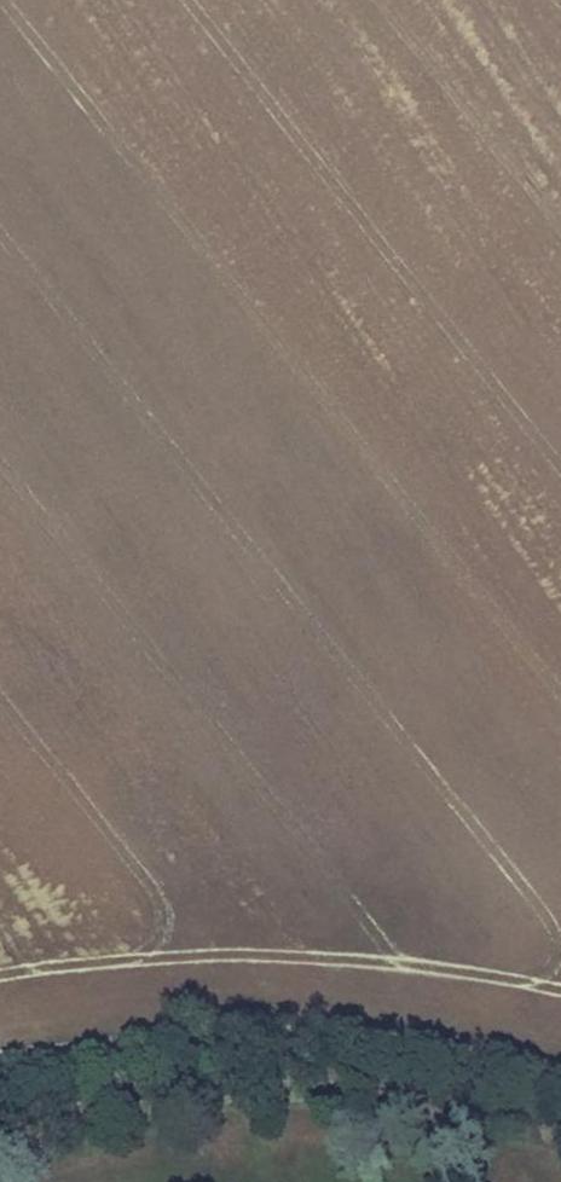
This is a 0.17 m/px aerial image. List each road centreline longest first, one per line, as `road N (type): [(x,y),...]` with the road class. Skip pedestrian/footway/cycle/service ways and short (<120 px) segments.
road 1 (unclassified): [(560,1107),(418,1086),(203,1077),(62,1079),(0,1094)]

